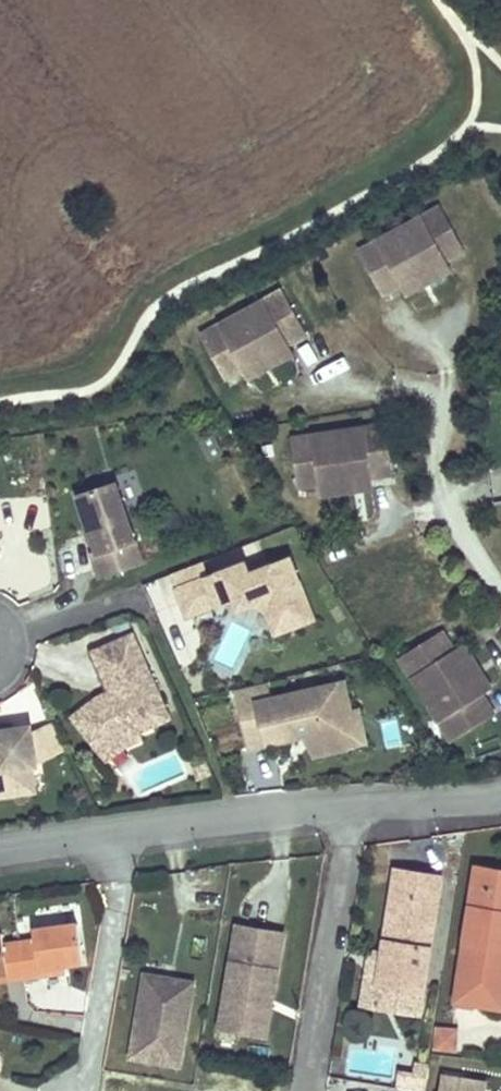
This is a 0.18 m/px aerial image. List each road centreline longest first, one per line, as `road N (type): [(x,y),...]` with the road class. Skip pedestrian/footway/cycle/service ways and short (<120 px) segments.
road 1 (residential): [(500,791),(354,798),(0,847)]
road 2 (residential): [(420,381),(441,494),(500,584)]

